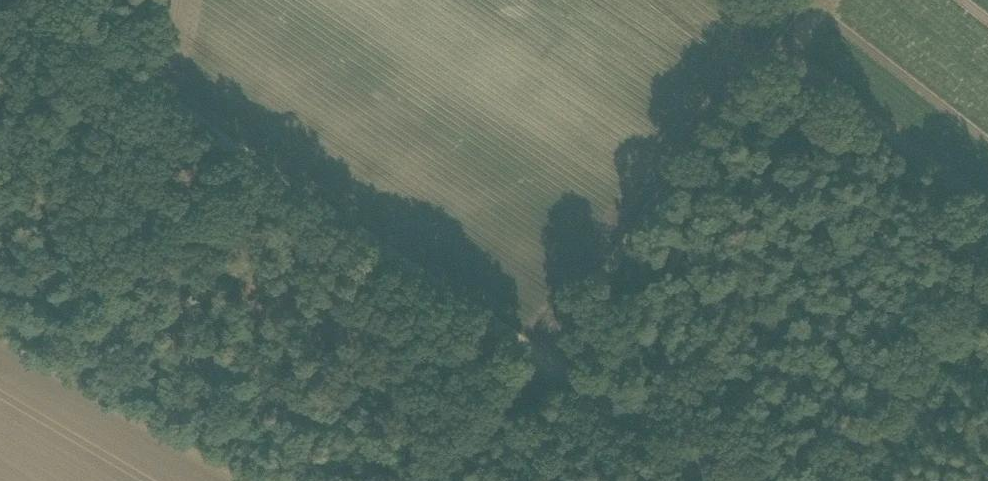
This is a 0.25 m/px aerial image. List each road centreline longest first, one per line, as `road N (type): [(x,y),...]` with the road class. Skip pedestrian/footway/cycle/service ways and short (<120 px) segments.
road 1 (track): [(22,0),(543,347)]
road 2 (track): [(543,347),(806,0)]
road 3 (track): [(543,347),(734,480)]
road 4 (track): [(543,347),(446,480)]

